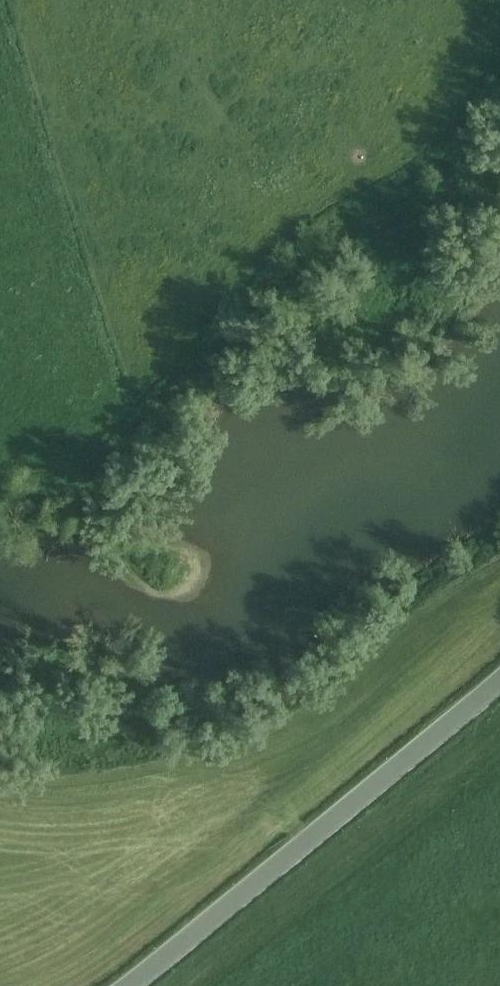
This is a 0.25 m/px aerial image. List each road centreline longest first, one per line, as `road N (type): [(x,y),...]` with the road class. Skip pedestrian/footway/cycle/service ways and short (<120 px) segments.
road 1 (tertiary): [(129,985),(499,682)]

